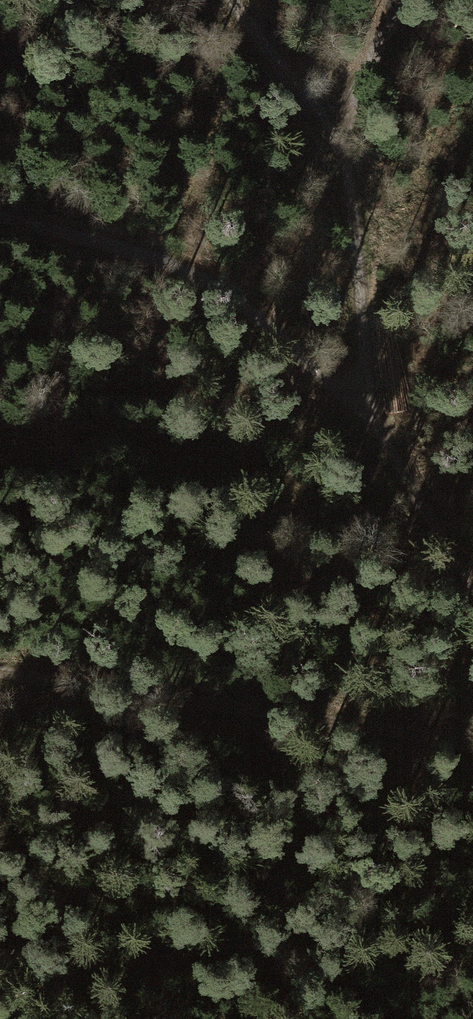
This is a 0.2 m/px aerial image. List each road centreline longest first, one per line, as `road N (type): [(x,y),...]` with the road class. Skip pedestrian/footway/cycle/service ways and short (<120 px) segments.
road 1 (track): [(472,741),(0,677)]
road 2 (track): [(370,437),(225,286),(0,217)]
road 3 (track): [(370,437),(342,134)]
road 4 (track): [(370,437),(472,594)]
road 5 (track): [(342,134),(234,0)]
road 6 (track): [(405,0),(342,134)]

